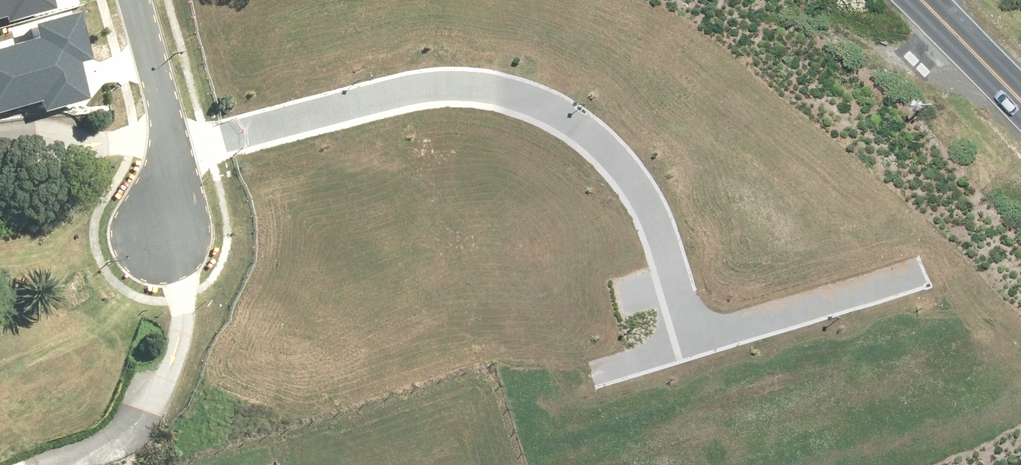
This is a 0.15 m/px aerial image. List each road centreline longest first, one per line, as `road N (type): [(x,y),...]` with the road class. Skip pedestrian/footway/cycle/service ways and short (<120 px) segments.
road 1 (residential): [(182,150),(414,84),(498,90),(559,121),(616,167),(647,207),(691,344)]
road 2 (residential): [(180,264),(181,330),(160,389),(117,445),(68,464)]
road 3 (residential): [(691,344),(916,271)]
road 4 (residential): [(0,140),(141,132),(172,118)]
road 5 (secondary): [(1020,105),(921,0)]
road 6 (residential): [(136,0),(172,118)]

